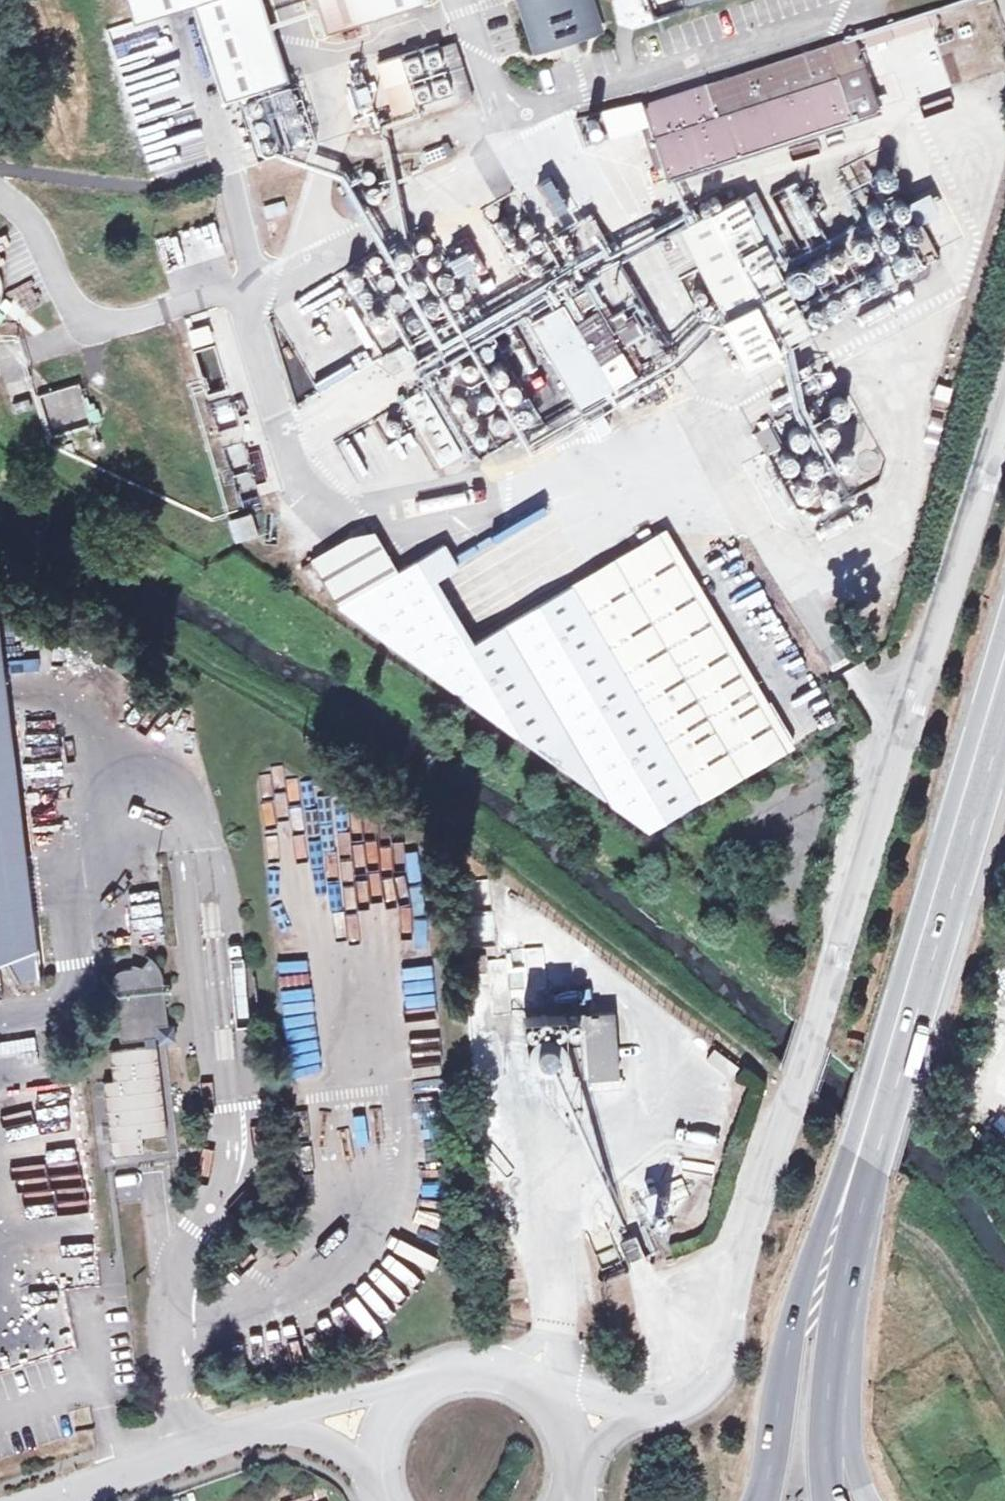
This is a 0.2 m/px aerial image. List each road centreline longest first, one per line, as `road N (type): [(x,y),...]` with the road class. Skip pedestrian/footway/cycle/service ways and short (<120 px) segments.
road 1 (unclassified): [(1004,379),(769,1146),(716,1376),(655,1407)]
road 2 (primary): [(1004,683),(841,1198)]
road 3 (primary): [(841,1198),(798,1308),(763,1500)]
road 4 (unclassified): [(272,1420),(32,1500)]
road 5 (tertiary): [(867,1500),(854,1463),(846,1267)]
road 6 (primary): [(827,1500),(822,1424),(846,1267)]
road 7 (unclassified): [(558,1390),(517,1361),(466,1353),(434,1360),(389,1391)]
road 8 (unclassified): [(389,1391),(272,1420)]

